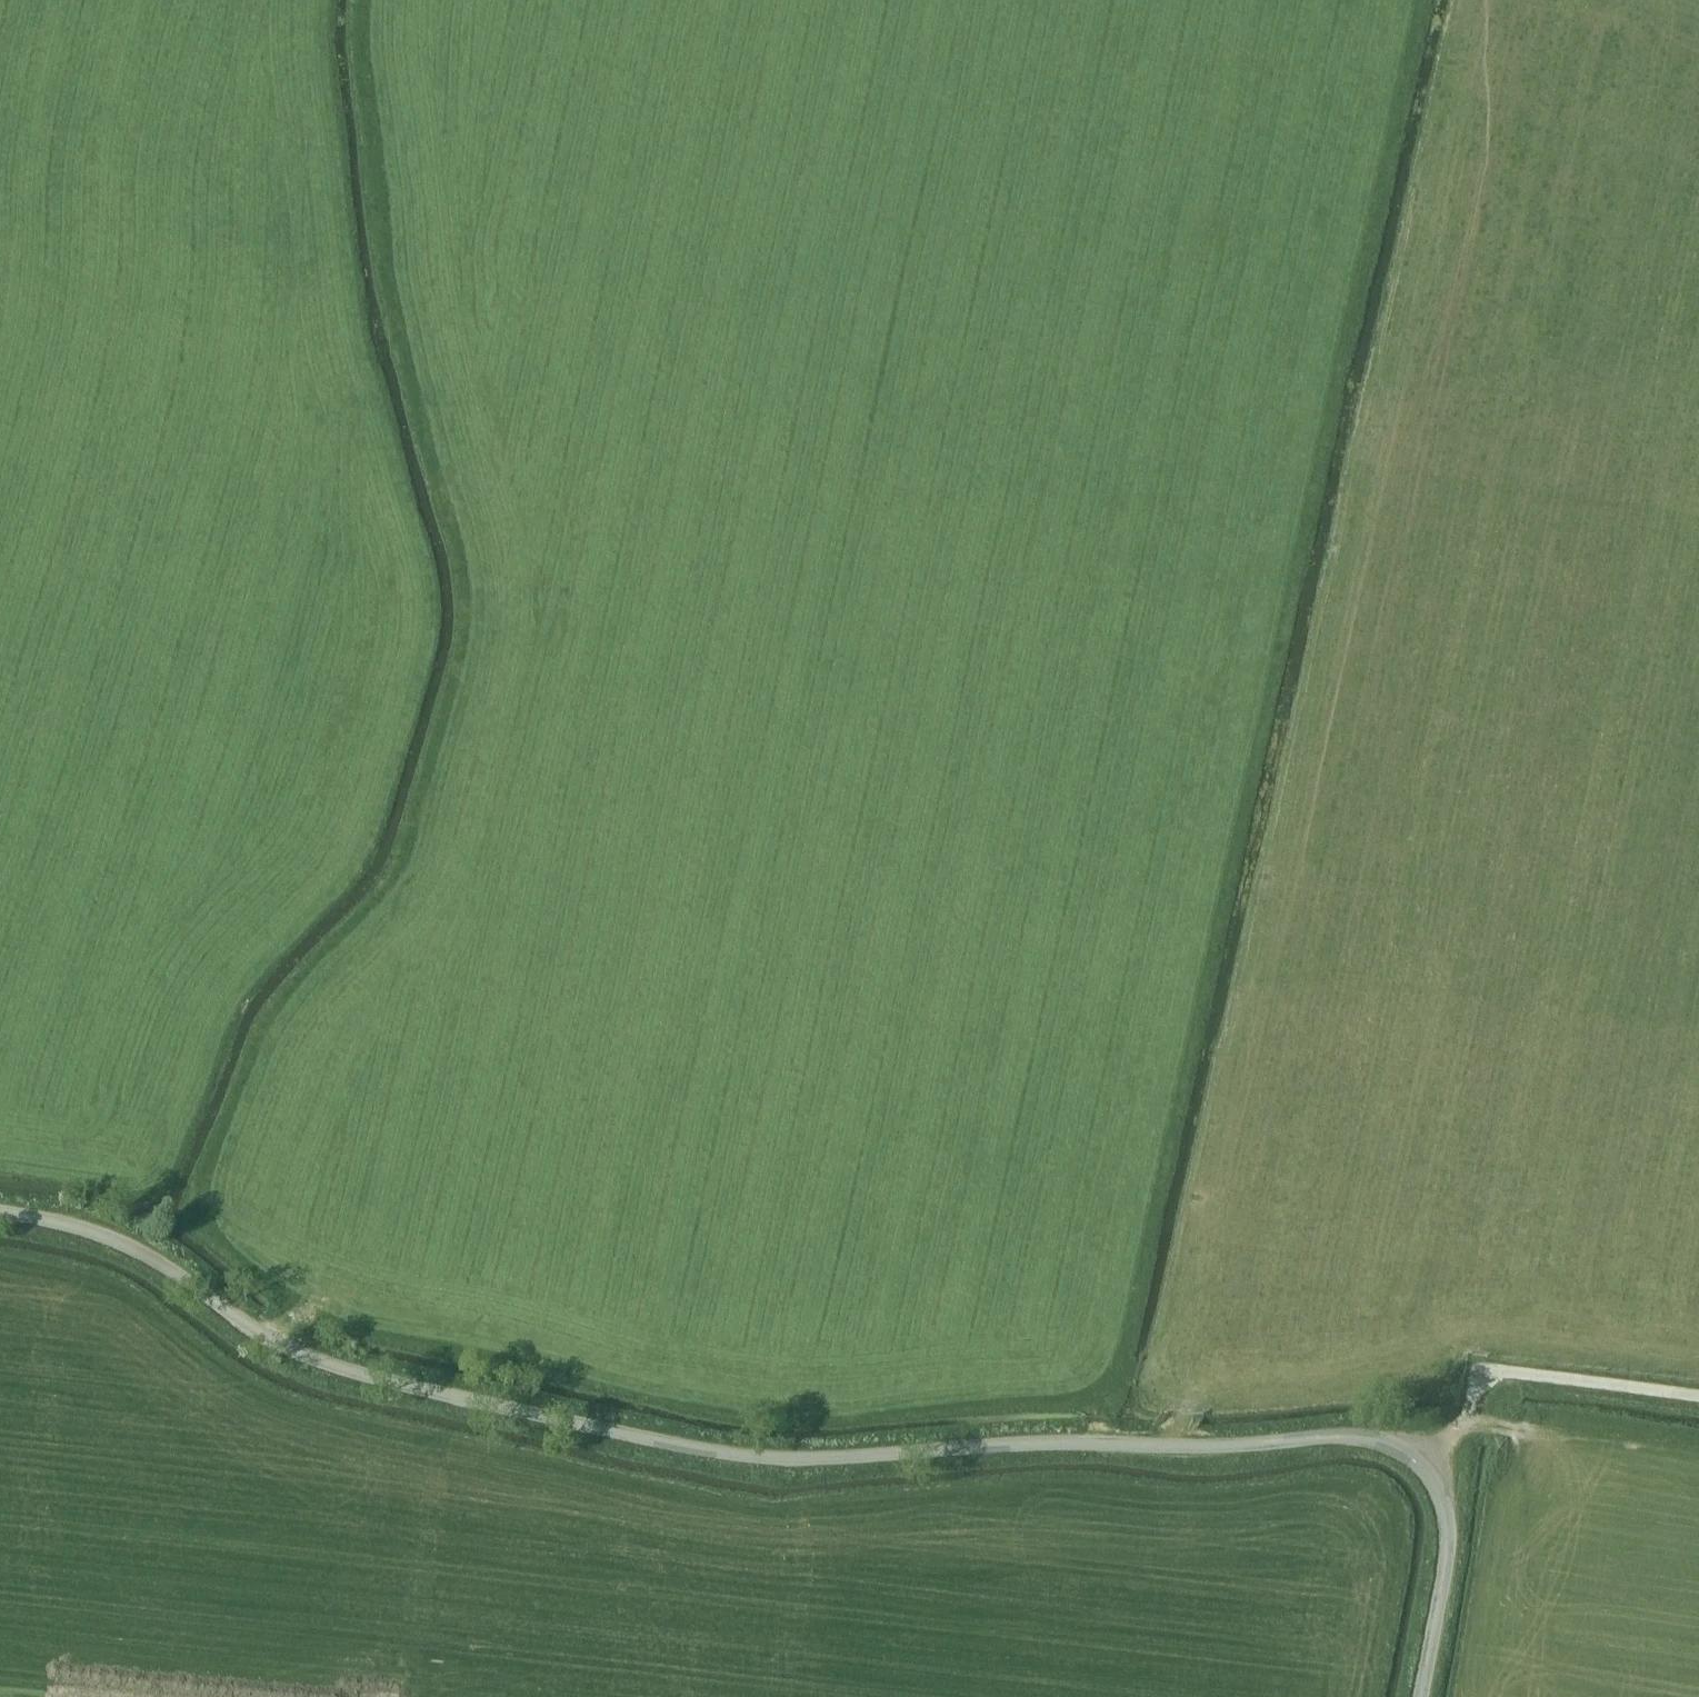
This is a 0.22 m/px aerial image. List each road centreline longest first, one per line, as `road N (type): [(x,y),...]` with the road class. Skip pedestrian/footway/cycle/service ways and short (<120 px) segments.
road 1 (unclassified): [(1419,1696),(1446,1527),(1429,1476),(1388,1445),(1331,1437),(744,1458),(349,1371),(257,1331),(175,1271),(119,1243),(0,1212)]
road 2 (track): [(1698,1395),(1486,1368),(1453,1435),(1417,1463)]

